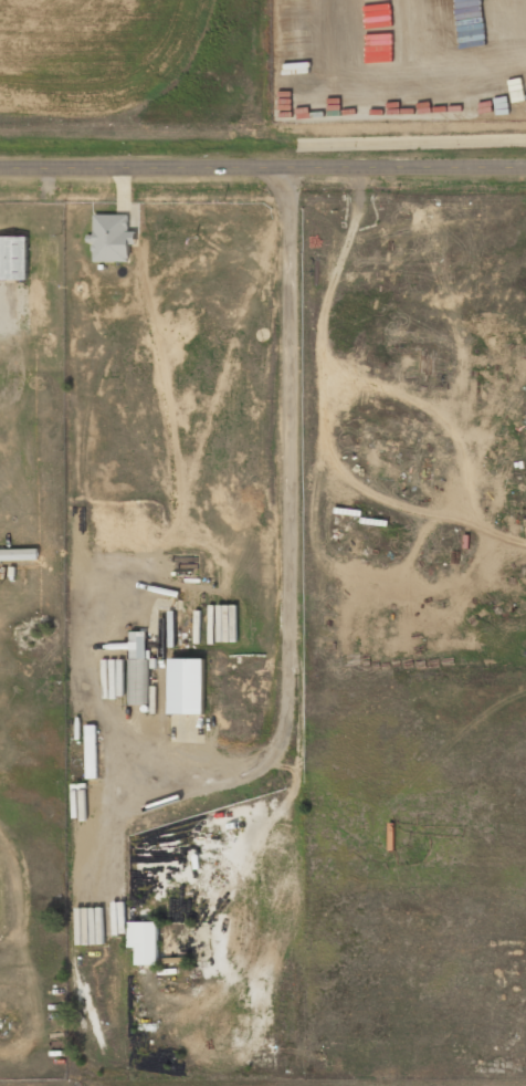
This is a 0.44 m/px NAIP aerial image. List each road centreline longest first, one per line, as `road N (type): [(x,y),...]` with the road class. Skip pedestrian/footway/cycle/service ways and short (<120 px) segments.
road 1 (residential): [(286,168),(292,744)]
road 2 (residential): [(0,167),(525,167)]

